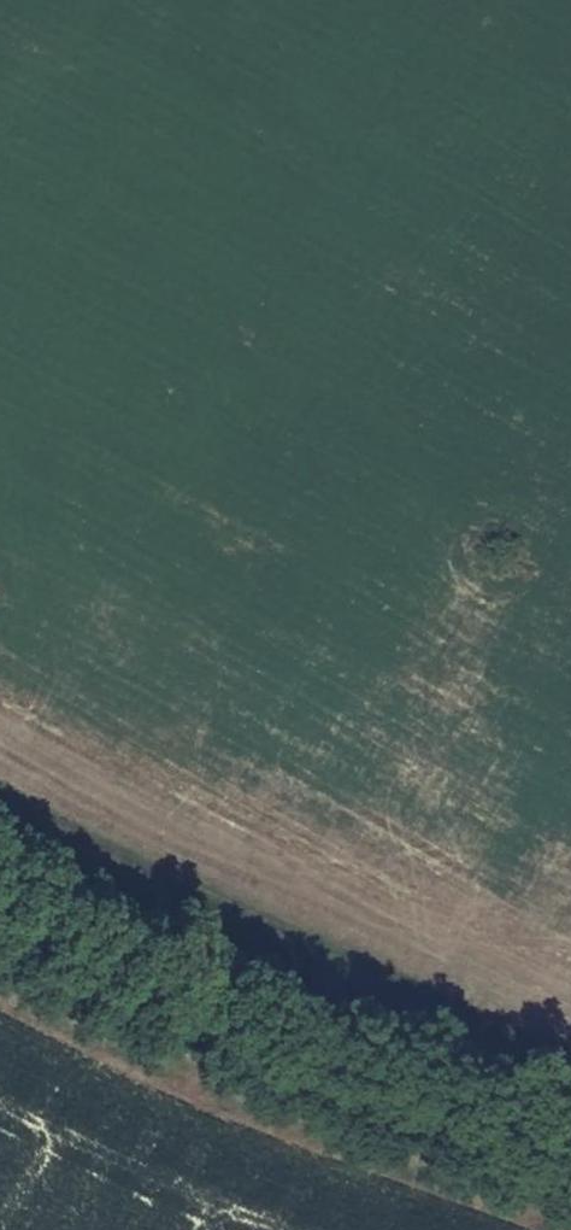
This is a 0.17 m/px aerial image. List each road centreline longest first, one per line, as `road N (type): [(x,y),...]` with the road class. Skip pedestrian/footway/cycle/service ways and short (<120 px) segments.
road 1 (secondary): [(0,901),(208,1017),(570,1168)]

